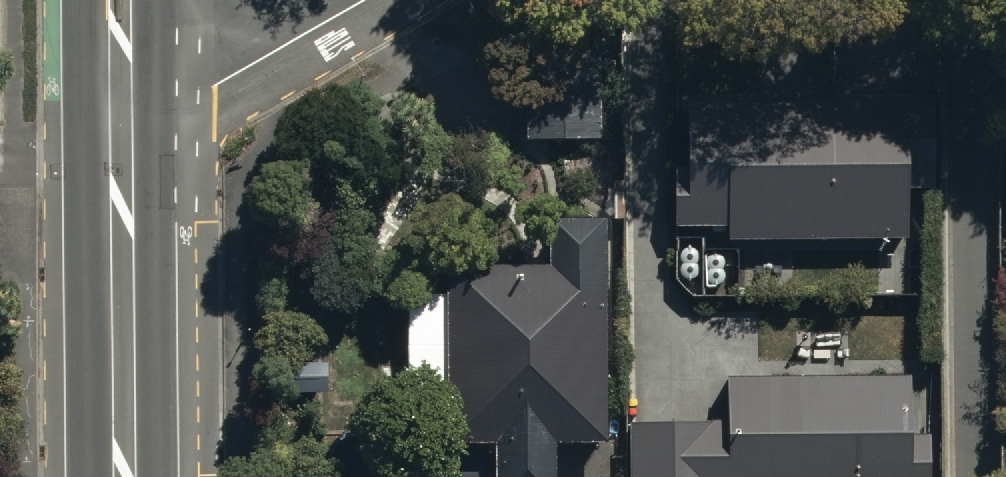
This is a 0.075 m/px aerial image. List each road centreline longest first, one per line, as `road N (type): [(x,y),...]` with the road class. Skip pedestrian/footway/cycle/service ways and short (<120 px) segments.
road 1 (residential): [(974,476),(971,0)]
road 2 (tertiary): [(134,476),(134,128)]
road 3 (residential): [(134,128),(367,0)]
road 4 (tertiary): [(134,128),(131,0)]

